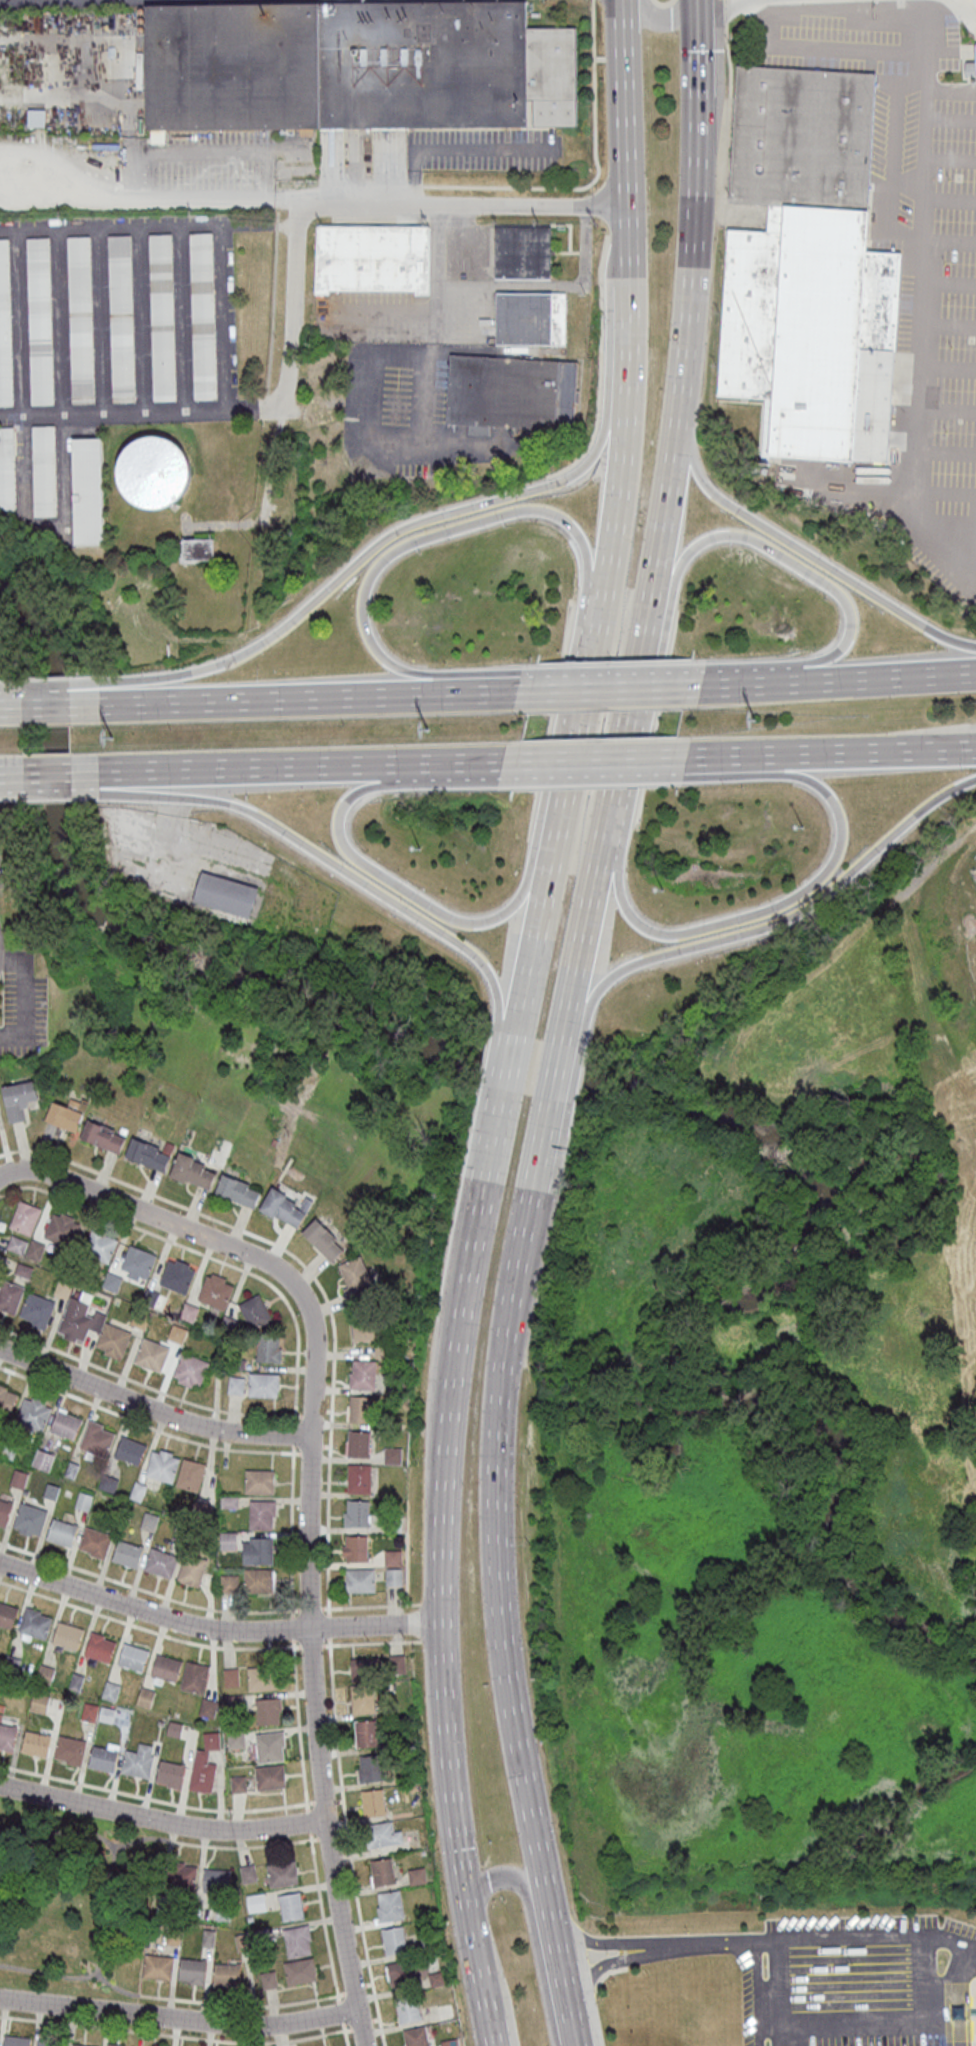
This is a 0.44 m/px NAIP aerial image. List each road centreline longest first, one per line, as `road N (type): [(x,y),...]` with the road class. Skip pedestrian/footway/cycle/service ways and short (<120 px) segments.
road 1 (residential): [(365,2045),(337,1905),(314,1706),(308,1531),(315,1331),(305,1300),(266,1263),(43,1173),(0,1178)]
road 2 (primary): [(576,2045),(508,1652),(497,1513),(503,1367),(554,1101)]
road 3 (primary): [(463,1316),(447,1457),(441,1674),(457,1847),(492,2045)]
road 4 (trunk): [(602,427),(570,474),(391,532),(246,651),(179,673),(97,681)]
road 5 (trunk): [(518,671),(426,673),(385,659),(362,618),(364,588),(378,561),(416,538),(537,509),(573,529),(598,617)]
road 6 (residential): [(628,204),(300,205),(284,412)]
road 7 (trunk): [(683,760),(814,783),(839,824),(828,865),(769,908),(662,933),(624,909),(605,837)]
road 8 (trunk): [(97,793),(200,799),(259,817),(472,954),(518,1037)]
road 9 (residential): [(440,1624),(212,1630),(0,1565)]
road 10 (trunk): [(610,975),(793,914),(928,802),(975,778)]
road 11 (trunk): [(514,691),(97,700)]
road 12 (trunk): [(523,896),(498,918),(457,923),(360,863),(339,839),(340,807),(364,787),(496,782)]
road 13 (primary): [(678,410),(695,209),(696,0)]
road 14 (trunk): [(96,770),(500,764)]
road 15 (trunk): [(975,646),(934,633),(719,501),(696,469),(678,410)]
road 16 (trunk): [(674,574),(698,541),(738,534),(834,591),(849,615),(845,642),(832,654),(703,667)]
road 17 (residential): [(358,2010),(242,2026),(0,1999)]
road 18 (residential): [(325,1818),(203,1829),(0,1786)]
road 19 (residential): [(311,1437),(176,1421),(0,1350)]
road 20 (primary): [(627,313),(618,489),(598,617)]
road 21 (primary): [(627,11),(627,313)]
road 22 (primary): [(598,617),(555,858)]
road 23 (primary): [(507,1089),(463,1316)]
road 24 (primary): [(641,635),(678,410)]
road 25 (primary): [(558,2045),(523,1889),(502,1878),(463,1891)]
road 26 (primary): [(565,1045),(605,837)]
road 27 (primary): [(605,837),(641,635)]
road 28 (trunk): [(782,757),(975,749)]
road 29 (trunk): [(703,667),(607,688),(518,671)]
road 30 (trunk): [(698,685),(514,691)]
road 31 (primary): [(555,858),(518,1037)]
road 32 (trunk): [(975,671),(808,679)]
road 33 (primary): [(466,1912),(504,1986),(515,2045)]

